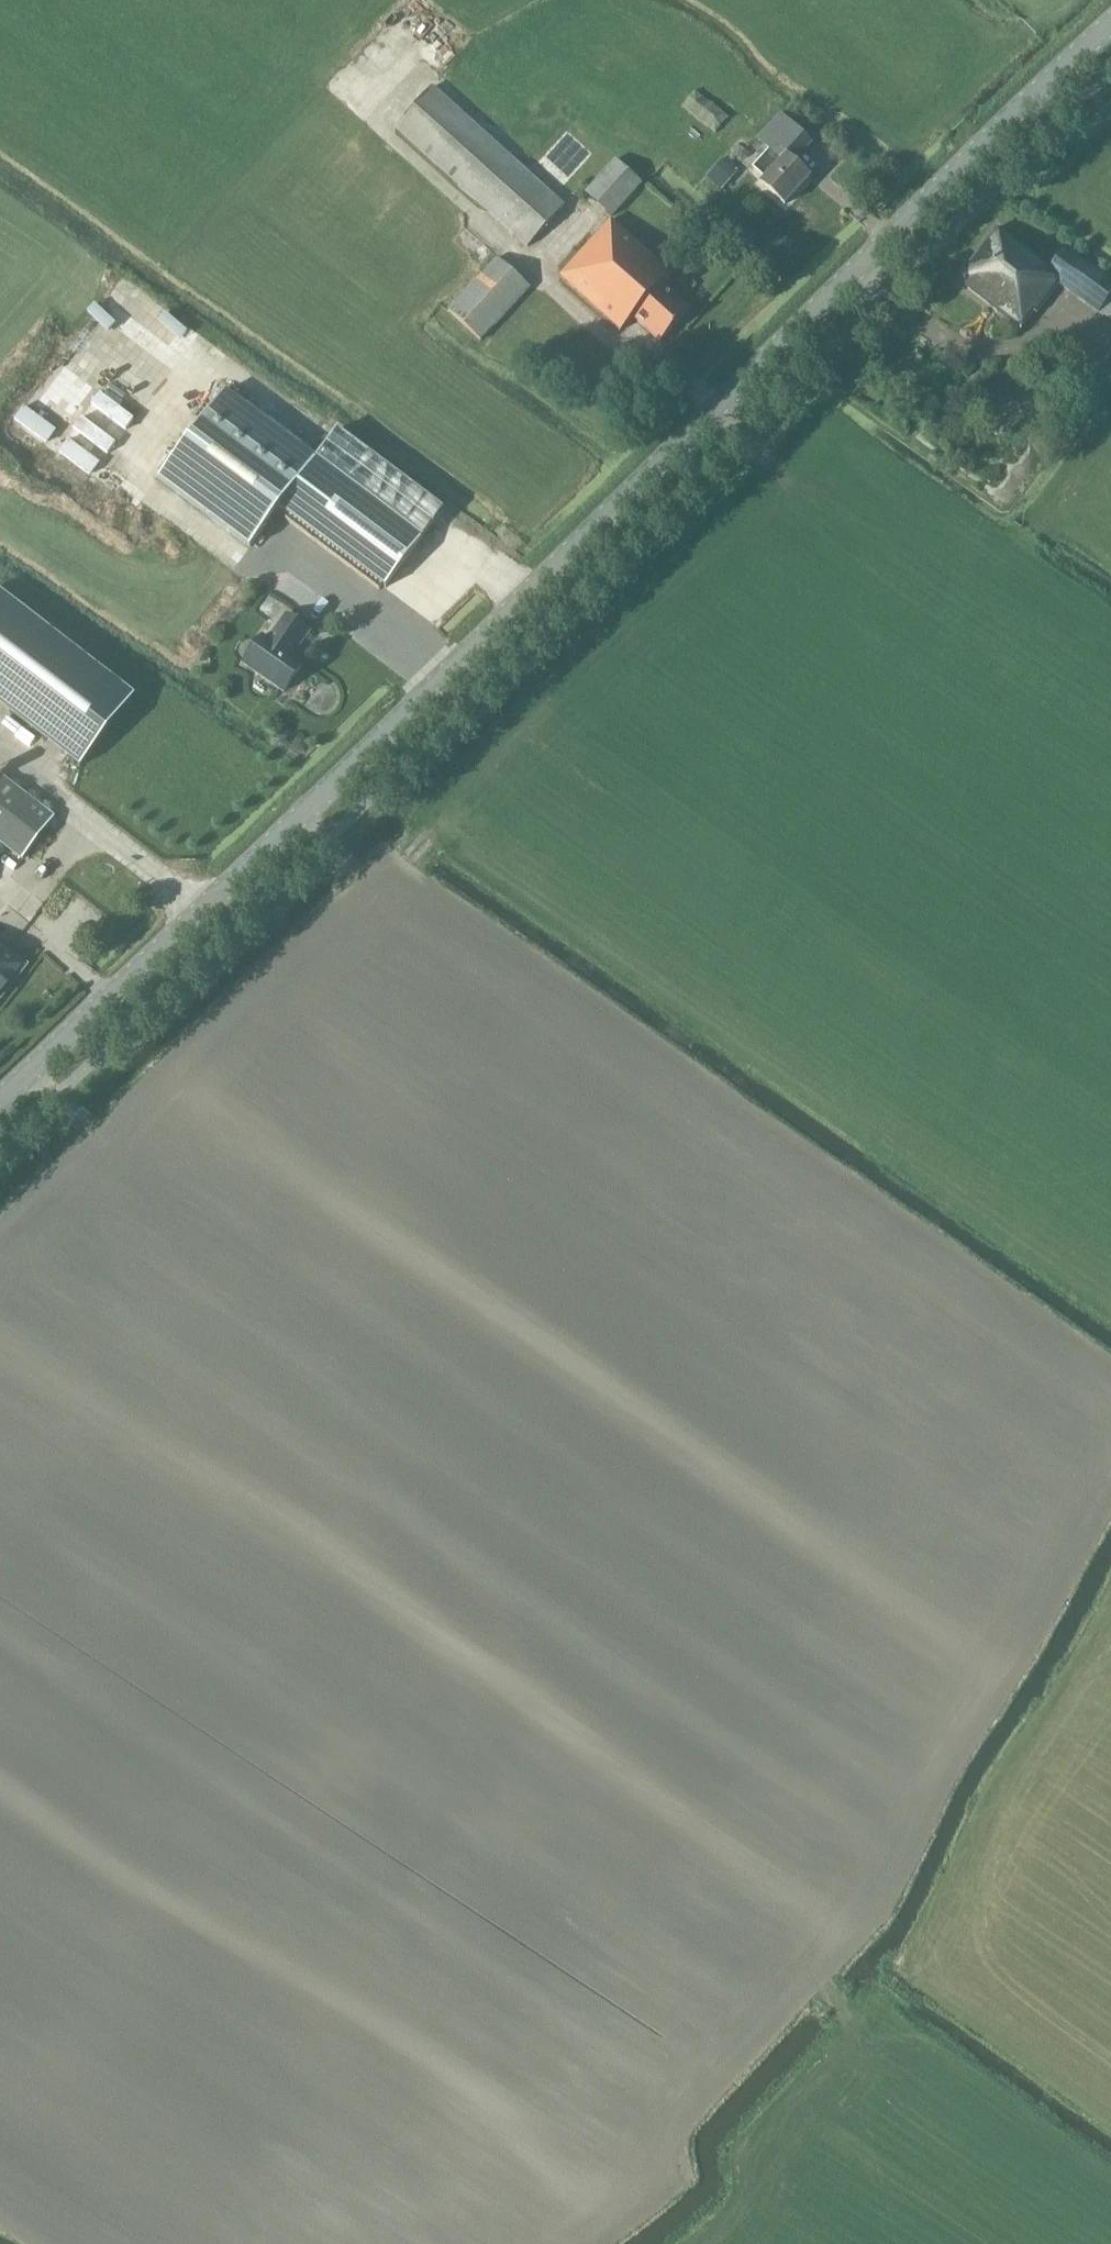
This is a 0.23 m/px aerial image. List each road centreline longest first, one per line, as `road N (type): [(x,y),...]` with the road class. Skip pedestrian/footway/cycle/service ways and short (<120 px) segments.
road 1 (tertiary): [(0,1105),(1110,26)]
road 2 (track): [(412,921),(302,813)]

